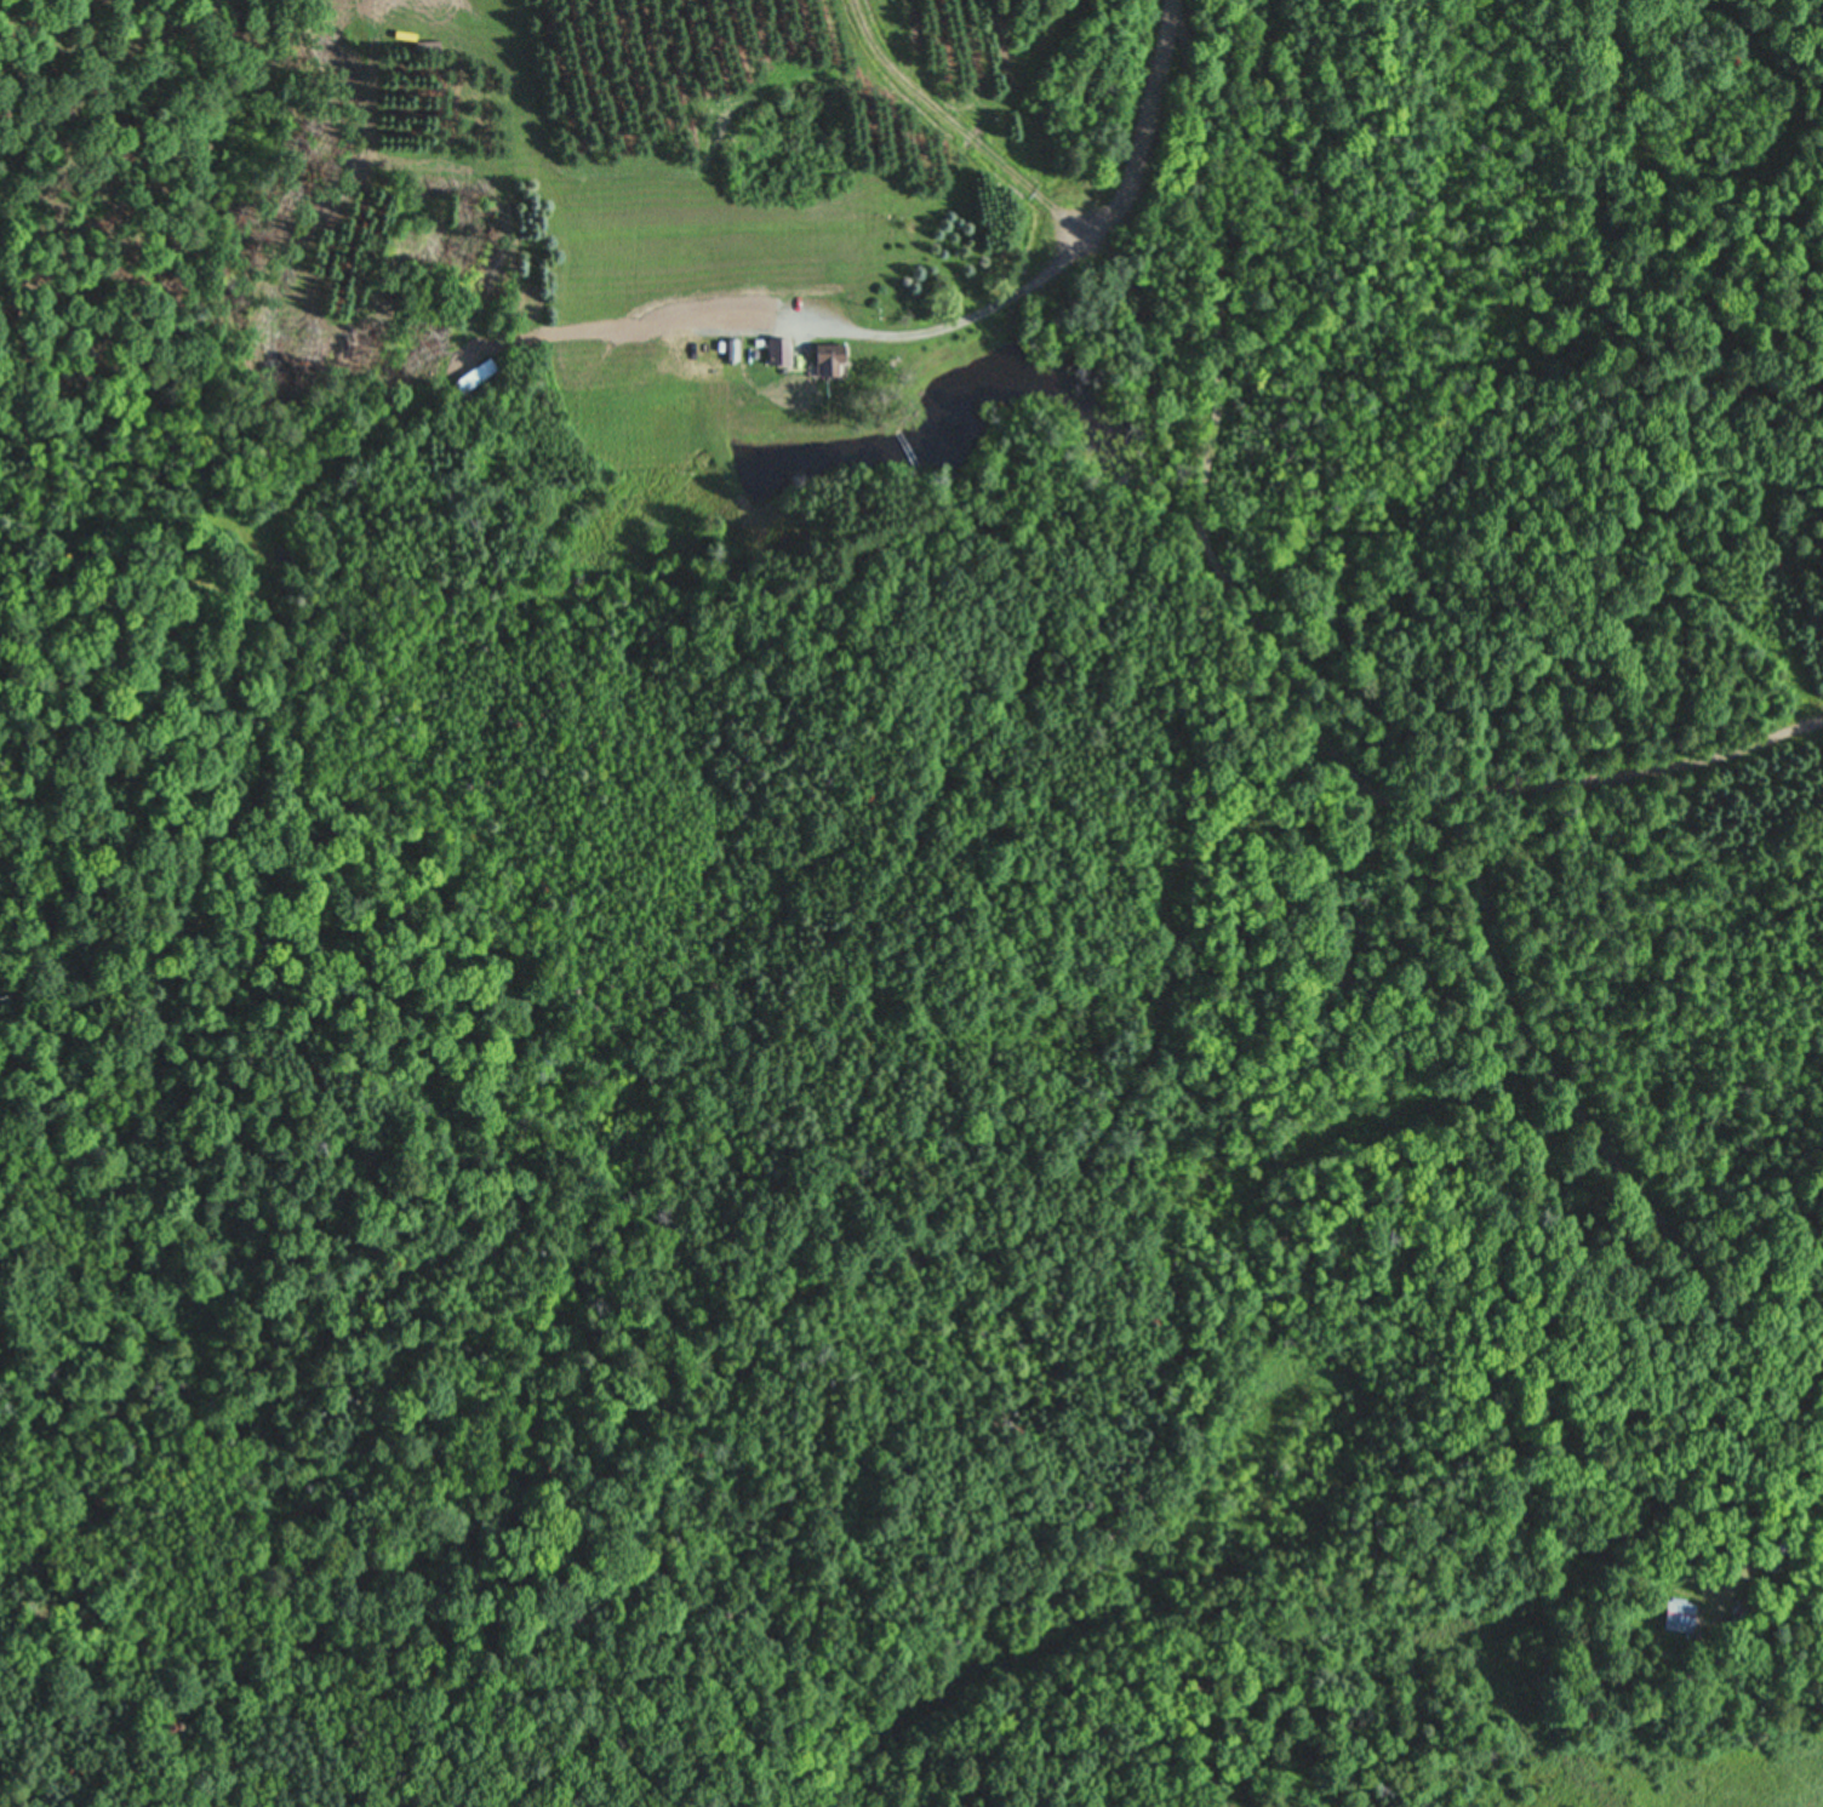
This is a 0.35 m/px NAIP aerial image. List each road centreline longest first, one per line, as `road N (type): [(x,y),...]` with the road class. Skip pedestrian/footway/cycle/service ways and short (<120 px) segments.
road 1 (residential): [(914,356),(1053,282),(1148,150),(1155,0)]

